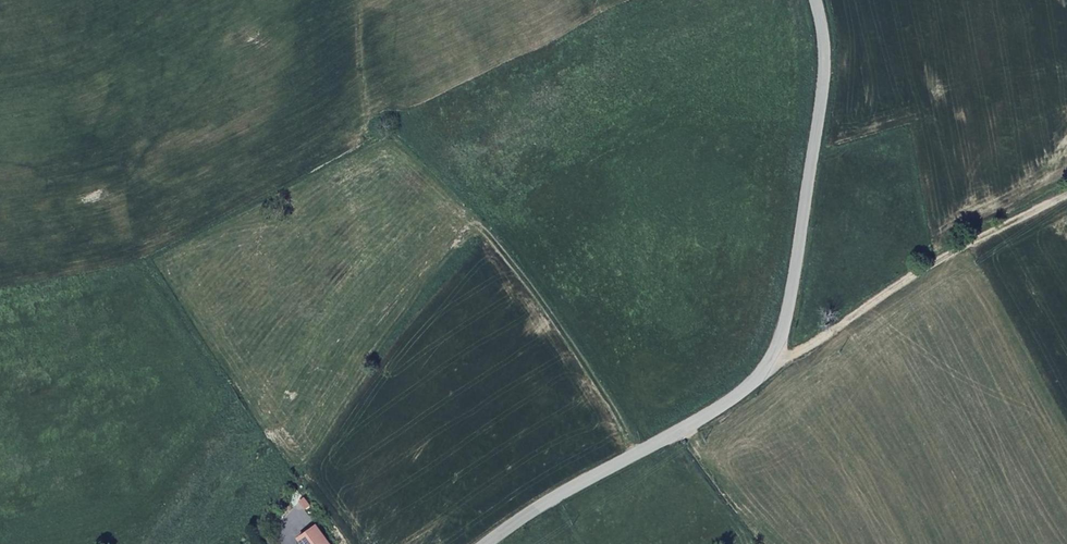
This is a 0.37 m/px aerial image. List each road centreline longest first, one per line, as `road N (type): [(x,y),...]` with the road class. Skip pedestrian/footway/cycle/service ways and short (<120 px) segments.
road 1 (unclassified): [(487,543),(530,511),(719,412),(772,366),(799,270),(825,85),(817,0)]

